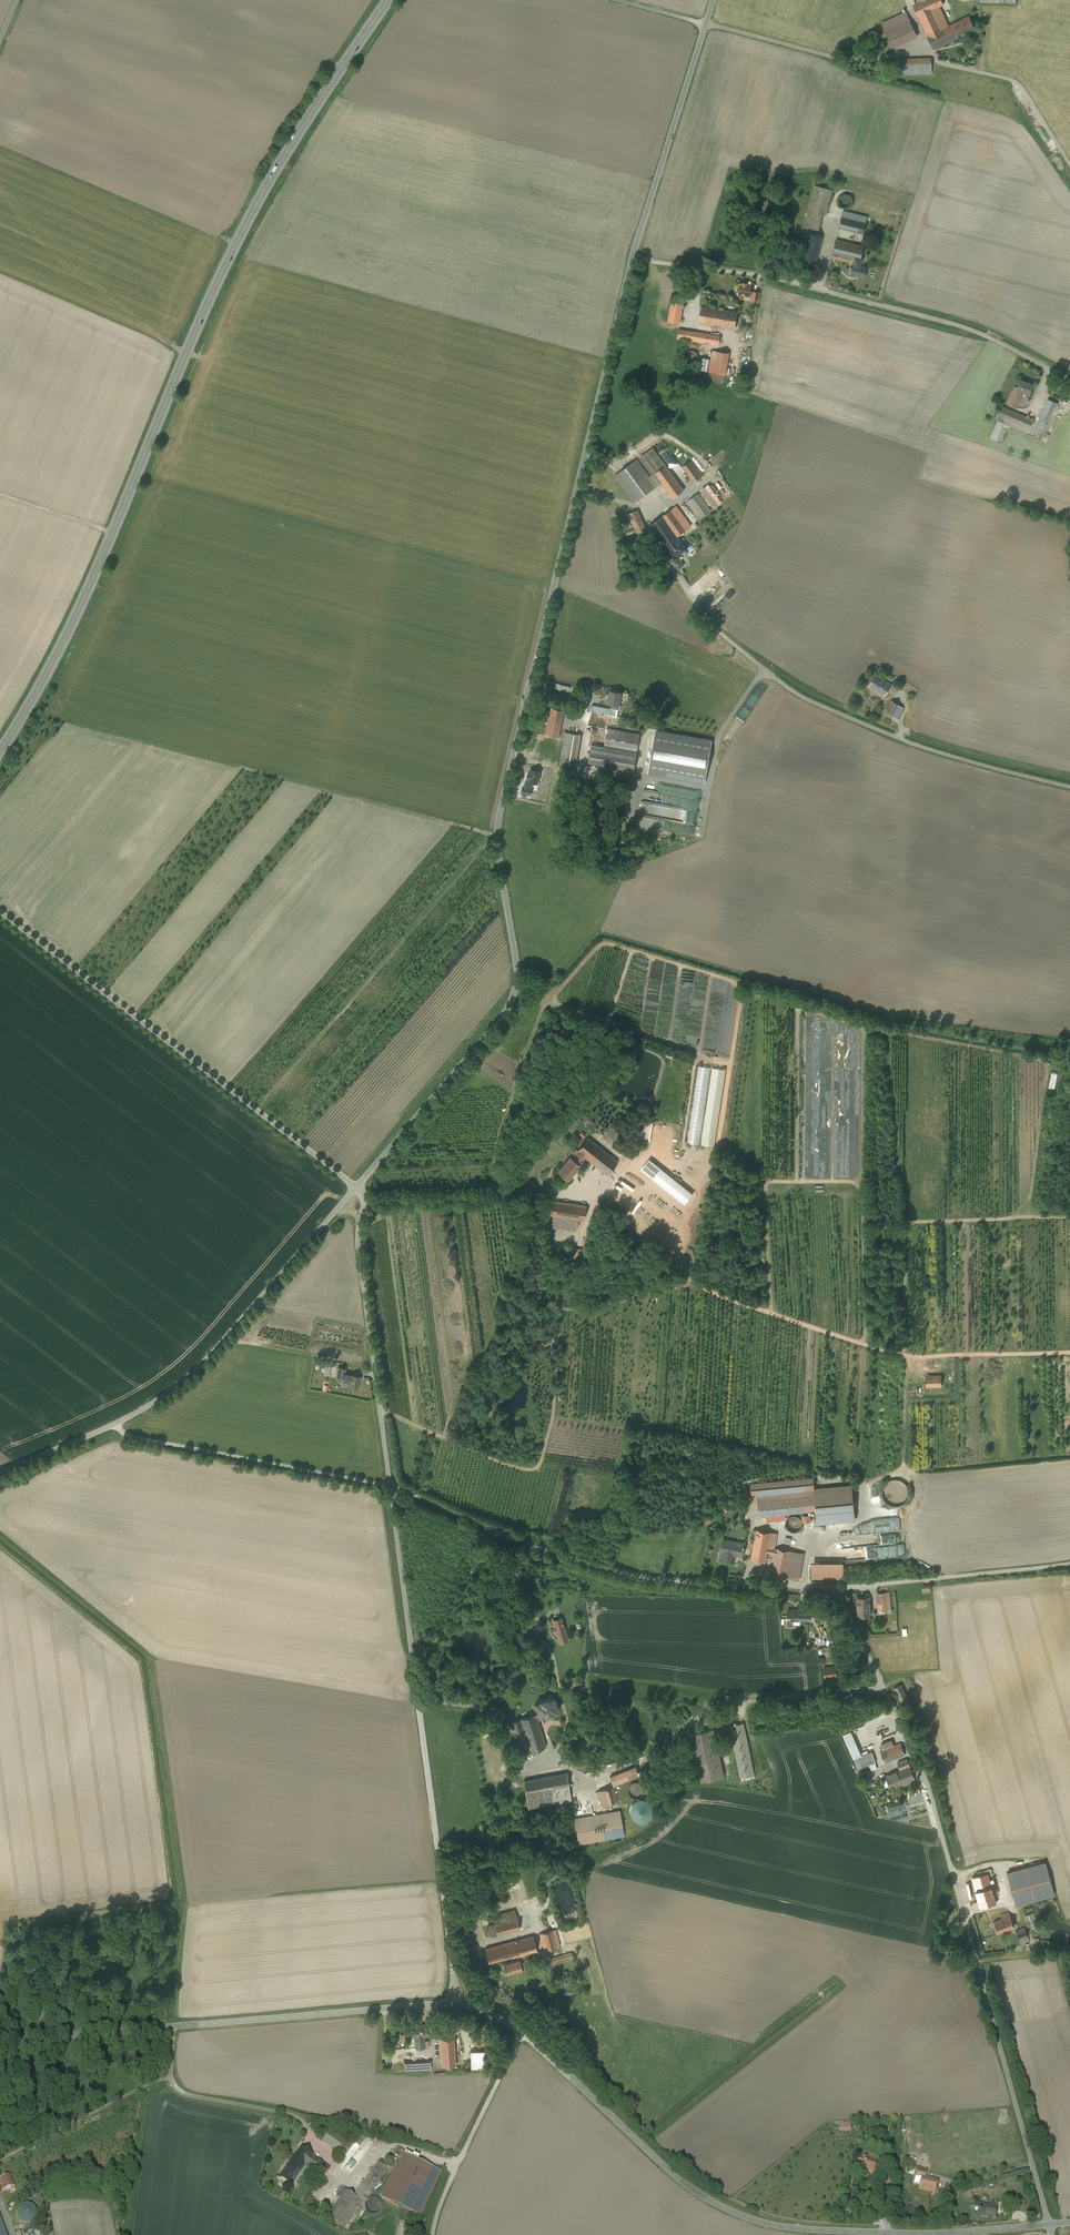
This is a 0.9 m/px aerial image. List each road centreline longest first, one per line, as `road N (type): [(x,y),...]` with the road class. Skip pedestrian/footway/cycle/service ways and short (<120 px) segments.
road 1 (unclassified): [(632,260),(499,825),(519,969),(515,995),(357,1188)]
road 2 (tertiary): [(456,2004),(512,2026),(673,2175),(737,2214),(845,2232),(1048,2225)]
road 3 (secondary): [(387,0),(249,218),(113,530)]
road 4 (unclassified): [(882,1687),(928,1784),(1048,2225)]
road 5 (unclassified): [(456,2004),(389,1485)]
road 6 (unclassified): [(1069,782),(906,737),(795,687),(681,586),(654,538)]
road 7 (track): [(804,1011),(715,974),(605,942),(545,1004),(495,1160),(503,1195)]
road 8 (unclassified): [(389,1485),(483,1526),(638,1575),(837,1586)]
road 9 (tertiary): [(0,2042),(456,2004)]
road 10 (unclassified): [(1069,381),(941,322),(778,279),(632,260)]
road 11 (unclassified): [(357,1188),(316,1147),(0,907)]
road 12 (track): [(1029,1217),(1048,1064),(901,1032),(886,1037),(833,1018)]
road 13 (track): [(833,1182),(833,1018),(804,1011),(803,1183)]
road 14 (track): [(1069,1216),(904,1217),(886,1037)]
road 15 (unclassified): [(357,1188),(195,1368),(117,1420)]
road 16 (unclassified): [(389,1485),(358,1238),(366,1201),(357,1188)]
road 17 (track): [(1069,1353),(907,1358),(904,1465),(876,1480)]
road 18 (unclassified): [(117,1420),(135,1433),(389,1485)]
road 19 (track): [(907,1358),(692,1286),(684,1260)]
road 20 (unclassified): [(882,1687),(720,1705),(649,1758)]
road 21 (secondary): [(113,530),(0,751)]
road 22 (unclassified): [(706,24),(632,260)]
road 23 (unclassified): [(837,1586),(1069,1564)]
road 24 (track): [(430,2234),(522,2034)]
road 25 (track): [(171,2075),(0,2159)]
road 26 (track): [(497,1531),(525,1623),(550,1650),(561,1700)]
road 27 (track): [(771,1313),(770,1182)]
road 28 (unclassified): [(117,1420),(0,1469)]

